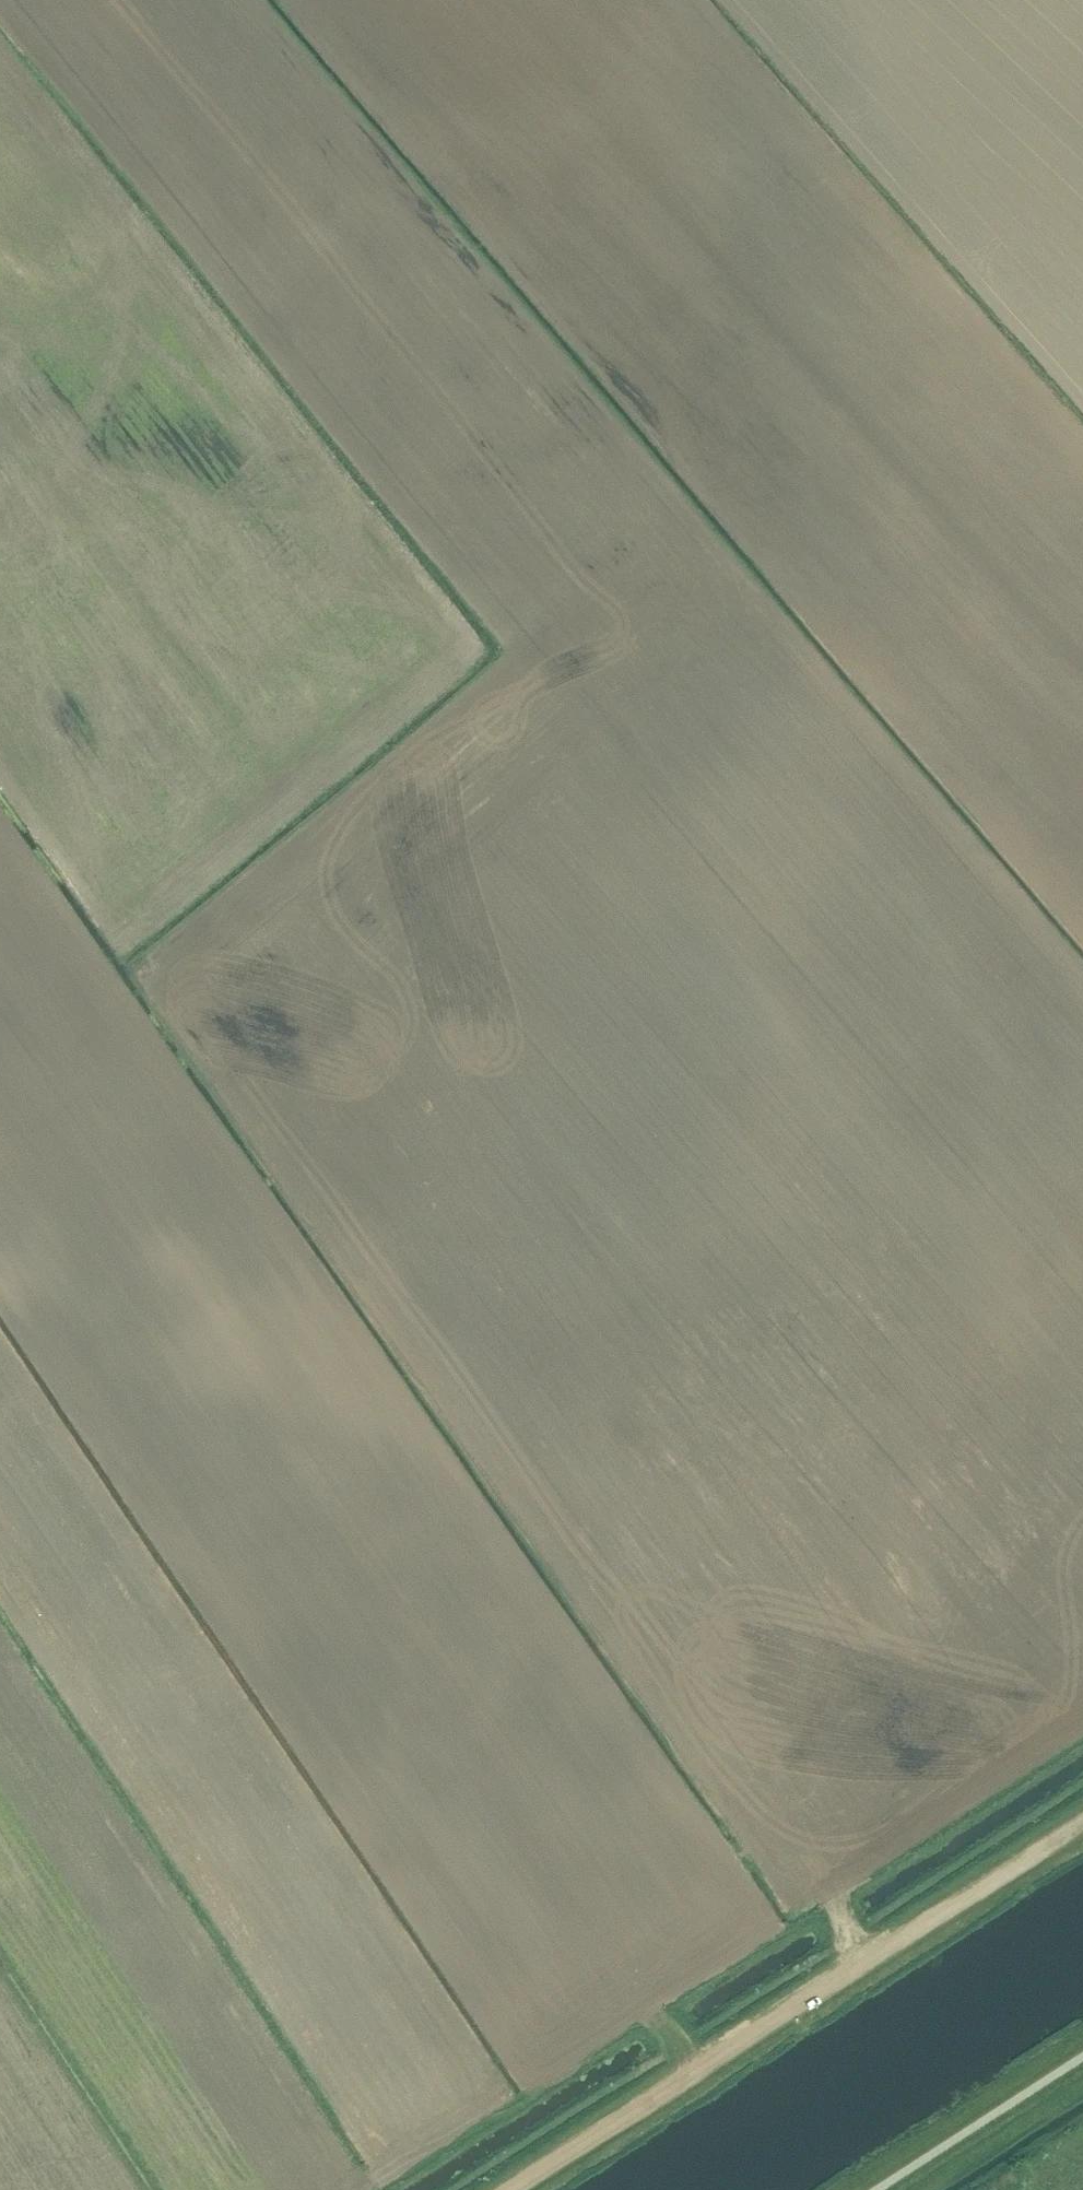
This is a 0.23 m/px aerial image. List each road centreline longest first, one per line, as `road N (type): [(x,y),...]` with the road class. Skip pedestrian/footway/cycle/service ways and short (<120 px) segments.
road 1 (track): [(1082,1818),(504,2189)]

